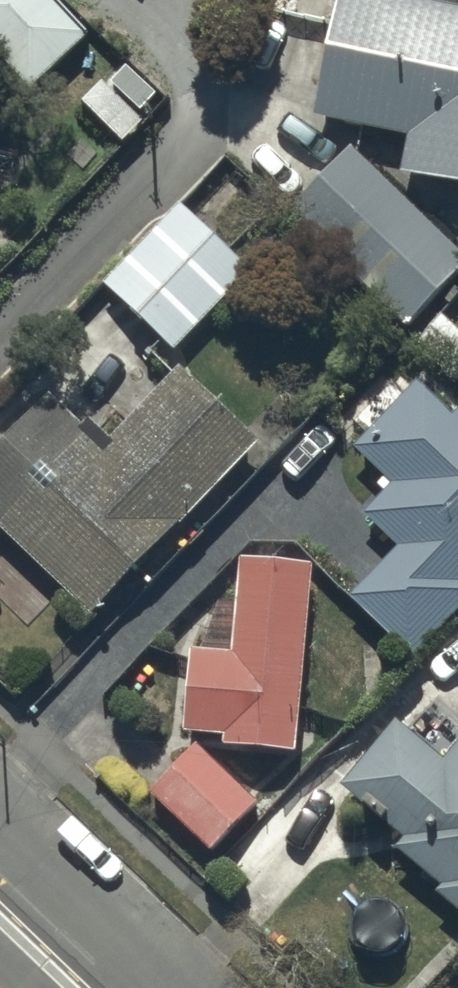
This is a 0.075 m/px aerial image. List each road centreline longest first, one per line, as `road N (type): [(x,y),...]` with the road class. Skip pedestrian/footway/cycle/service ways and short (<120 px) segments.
road 1 (residential): [(159,987),(0,834)]

